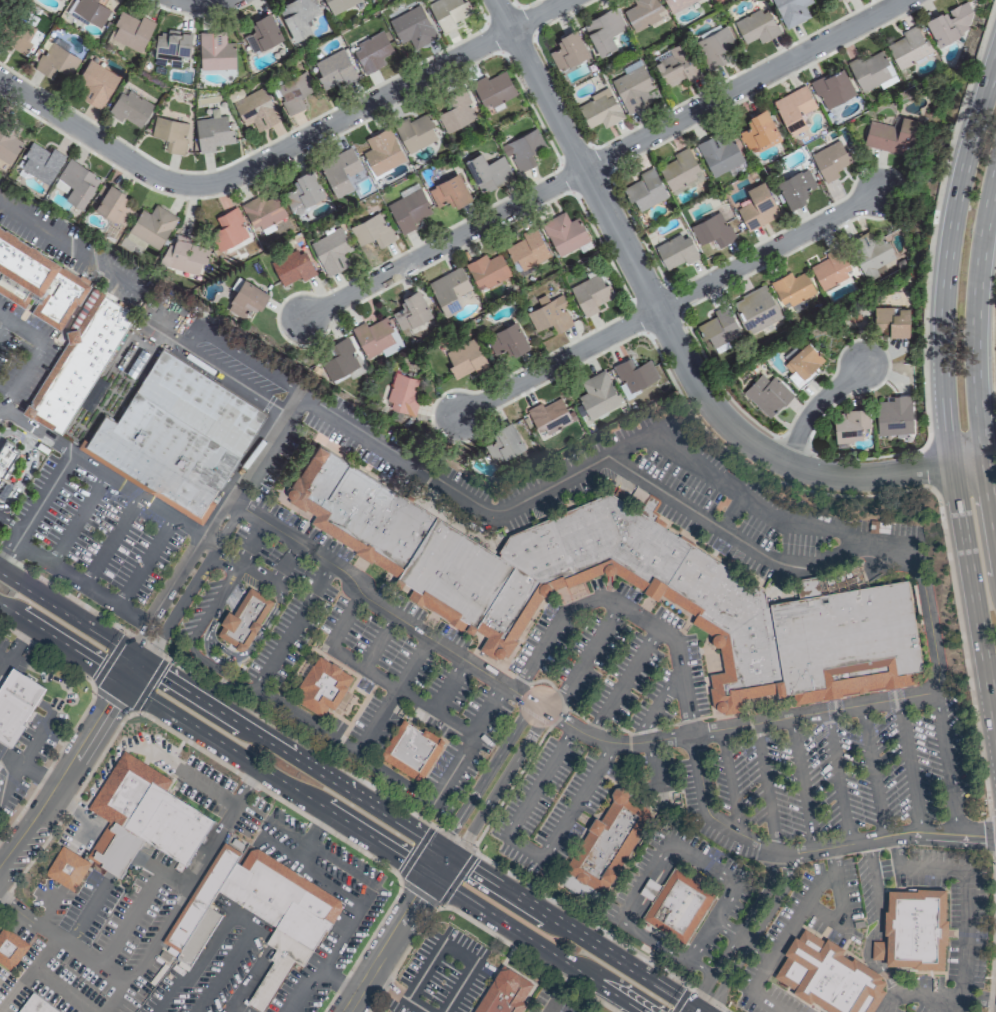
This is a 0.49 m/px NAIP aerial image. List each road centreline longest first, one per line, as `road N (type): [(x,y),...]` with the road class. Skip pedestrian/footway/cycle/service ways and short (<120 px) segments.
road 1 (residential): [(984,459),(827,474),(772,456),(726,426),(494,0)]
road 2 (residential): [(303,317),(897,0)]
road 3 (secondary): [(995,59),(957,203),(945,305),(954,463),(995,717)]
road 4 (residential): [(0,79),(153,176),(211,183),(561,0)]
road 5 (secondary): [(995,534),(975,372),(979,255),(995,165)]
road 6 (primary): [(446,856),(136,660)]
road 7 (primary): [(124,682),(432,875)]
road 8 (primary): [(691,1011),(446,856)]
road 9 (residential): [(657,309),(882,190)]
road 10 (primary): [(432,875),(641,1011)]
road 11 (residential): [(453,416),(657,309)]
road 12 (residential): [(0,870),(124,682)]
road 13 (primary): [(136,660),(0,574)]
road 14 (residential): [(348,1011),(432,875)]
road 15 (primary): [(0,604),(124,682)]
road 16 (residential): [(789,463),(816,404),(868,365)]

